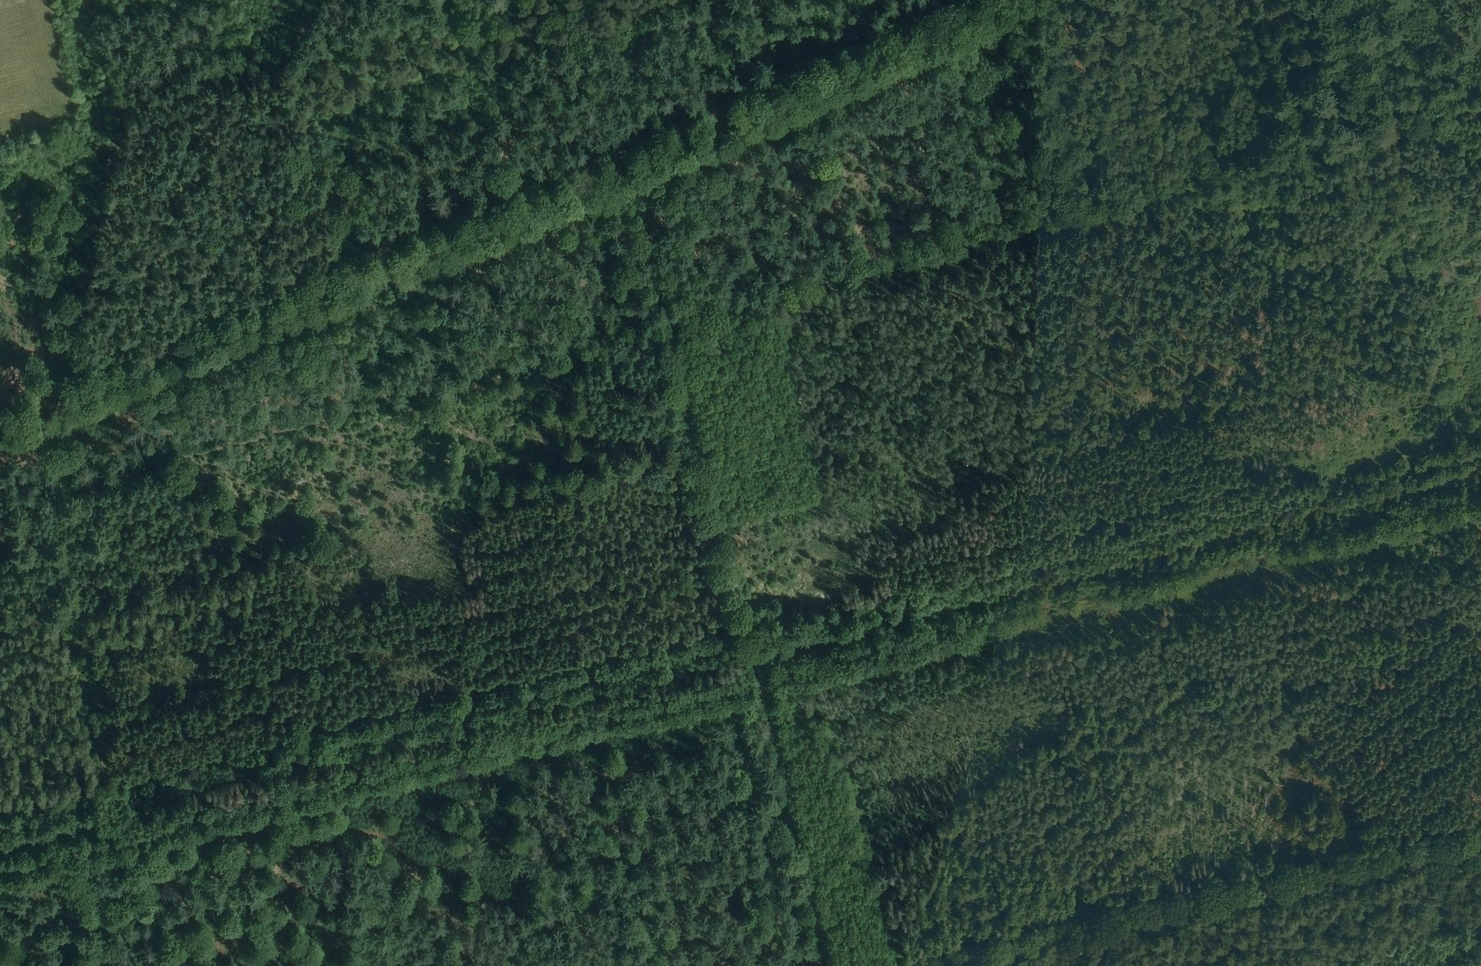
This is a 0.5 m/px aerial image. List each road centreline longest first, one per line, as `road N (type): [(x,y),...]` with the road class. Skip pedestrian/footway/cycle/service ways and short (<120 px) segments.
road 1 (track): [(0,422),(999,0)]
road 2 (track): [(669,341),(1118,229),(1121,198),(1480,104)]
road 3 (track): [(753,674),(1480,495)]
road 4 (track): [(669,341),(37,499)]
road 5 (track): [(669,341),(827,965)]
road 6 (track): [(1480,829),(905,965)]
road 7 (track): [(86,0),(117,98),(45,418),(37,499)]
road 8 (track): [(92,713),(148,965)]
road 9 (track): [(608,92),(669,341)]
road 10 (track): [(37,499),(92,713)]

